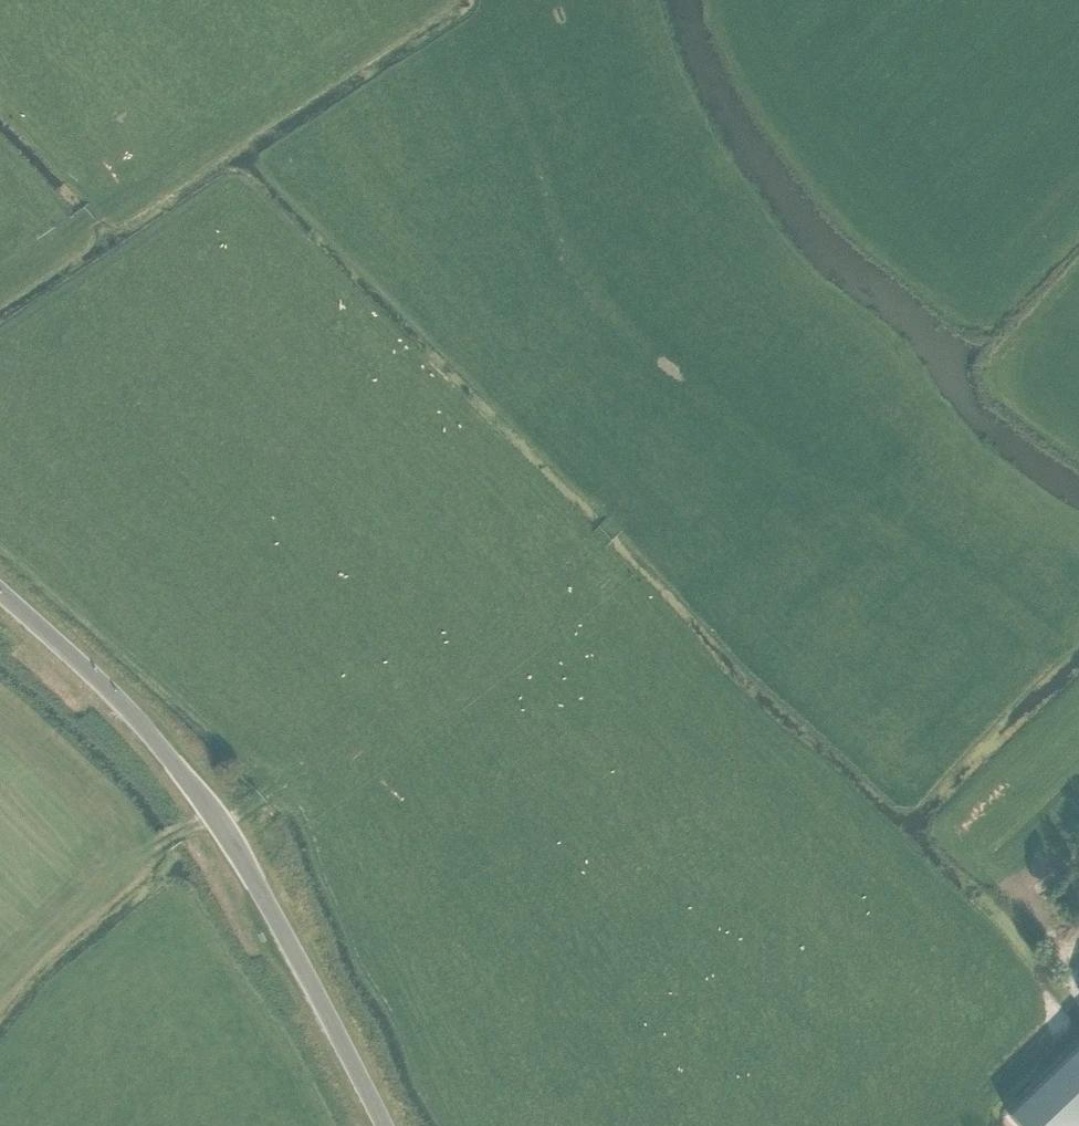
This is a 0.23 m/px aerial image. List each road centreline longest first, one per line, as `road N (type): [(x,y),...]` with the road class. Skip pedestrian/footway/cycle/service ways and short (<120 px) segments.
road 1 (tertiary): [(386,1125),(227,829),(142,725),(0,597)]

